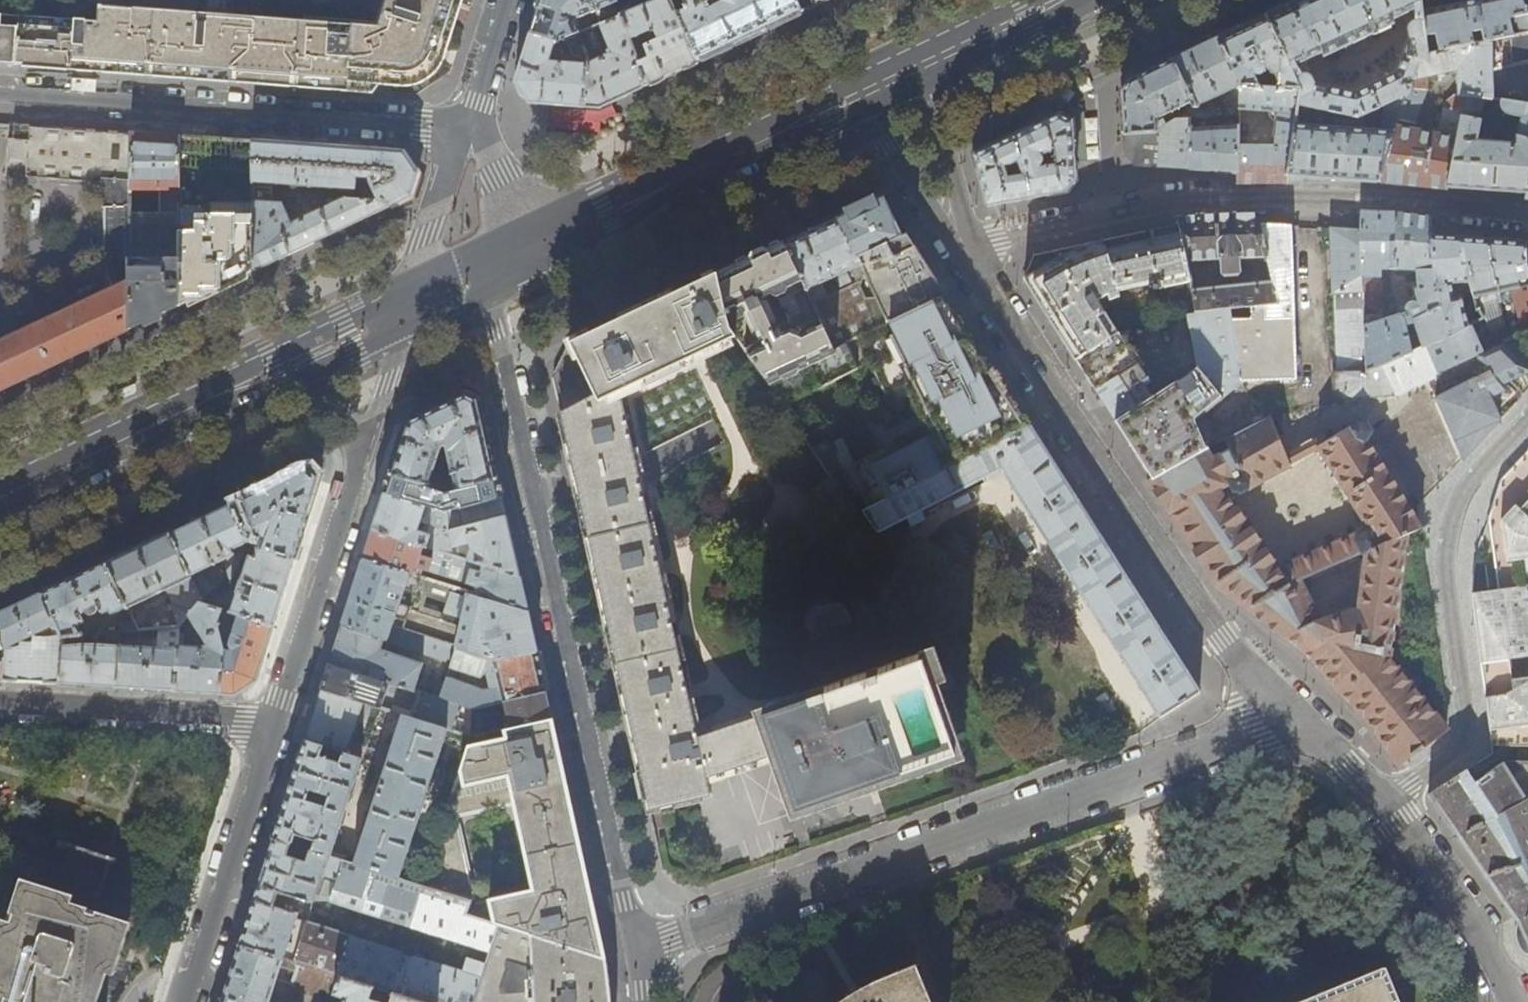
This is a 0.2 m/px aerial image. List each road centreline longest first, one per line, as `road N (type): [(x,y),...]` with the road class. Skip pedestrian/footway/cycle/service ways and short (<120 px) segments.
road 1 (residential): [(1303,718),(637,948)]
road 2 (residential): [(637,948),(493,312),(500,266)]
road 3 (residential): [(1303,718),(1223,639),(1102,469),(965,250)]
road 4 (residential): [(965,250),(1194,199),(1297,194),(1527,217)]
road 5 (residential): [(0,91),(467,126)]
road 6 (residential): [(1387,803),(1467,739),(1448,546),(1475,478),(1527,420)]
road 7 (secondary): [(862,96),(500,266)]
road 8 (secondary): [(302,360),(0,500)]
road 9 (residential): [(276,722),(187,1001)]
road 10 (residential): [(365,444),(276,722)]
road 11 (residential): [(0,702),(276,722)]
road 12 (residential): [(1511,1001),(1474,930),(1387,803)]
road 13 (residential): [(467,126),(407,313)]
road 14 (residential): [(965,250),(925,65)]
road 15 (residential): [(862,96),(965,250)]
road 16 (secondary): [(1061,0),(925,65)]
road 17 (residential): [(500,266),(496,175),(488,147),(467,126)]
road 18 (residential): [(407,313),(365,444)]
road 19 (residential): [(467,126),(510,0)]

